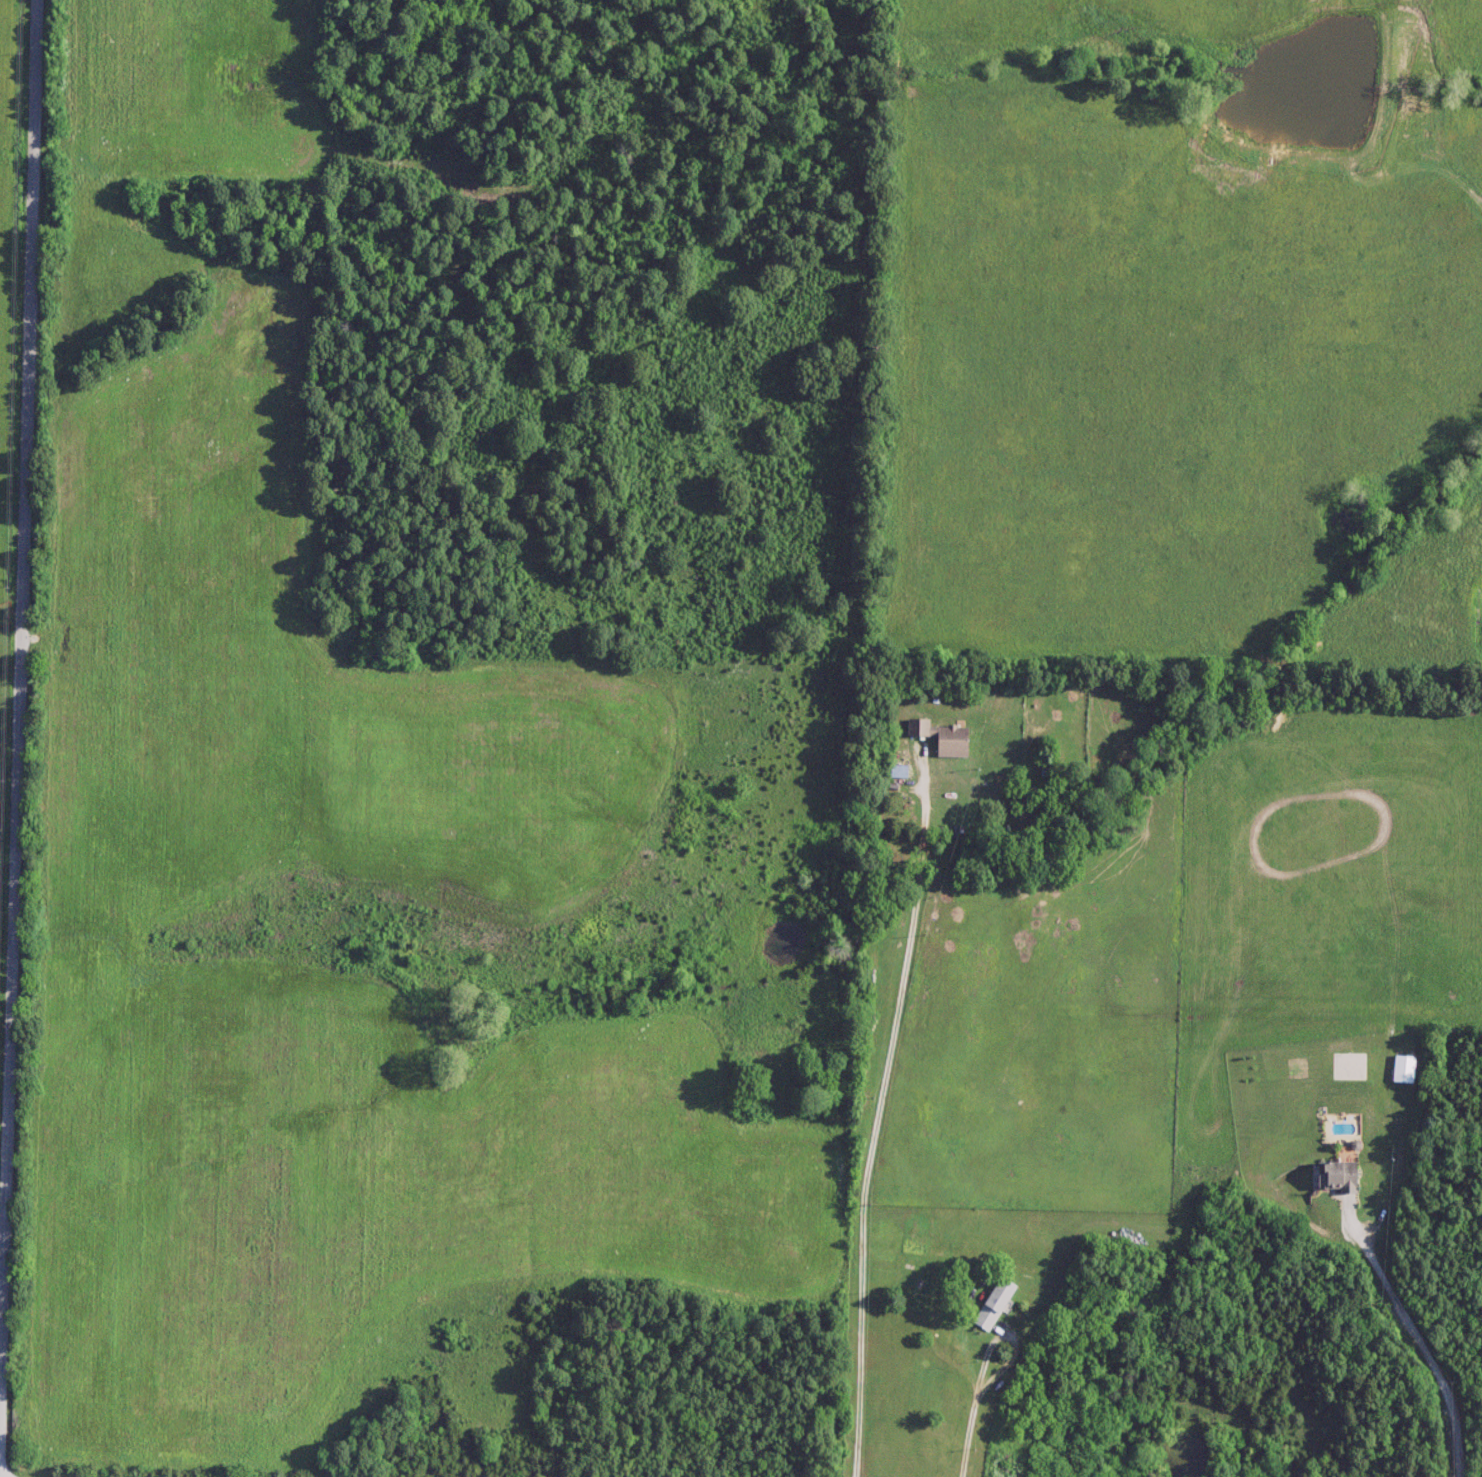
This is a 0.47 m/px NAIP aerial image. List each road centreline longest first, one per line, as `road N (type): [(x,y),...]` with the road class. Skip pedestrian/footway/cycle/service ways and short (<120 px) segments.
road 1 (residential): [(37,0),(2,1476)]

